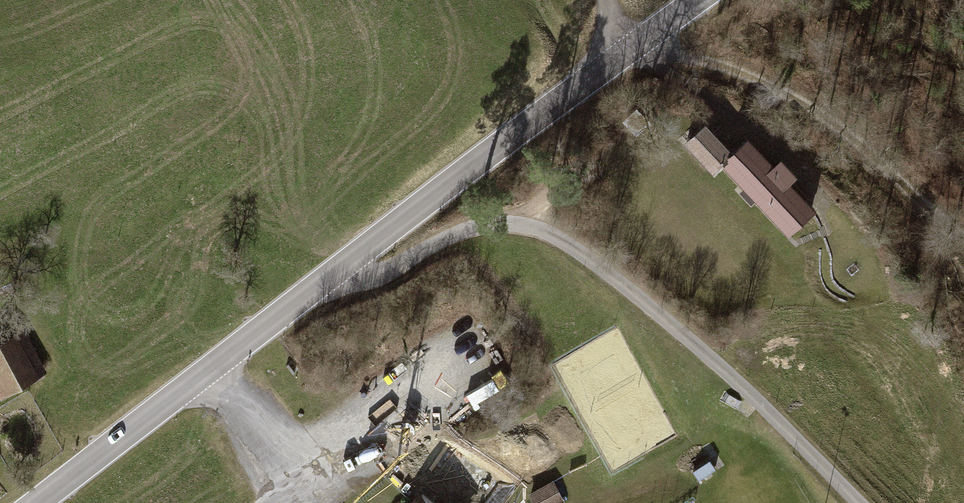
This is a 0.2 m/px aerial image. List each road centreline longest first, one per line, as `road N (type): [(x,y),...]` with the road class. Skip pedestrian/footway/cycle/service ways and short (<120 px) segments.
road 1 (unclassified): [(856,502),(692,342),(565,240),(531,227),(487,227),(438,239),(374,277),(329,274)]
road 2 (tertiary): [(329,274),(700,0)]
road 3 (tertiary): [(33,502),(329,274)]
road 4 (track): [(531,227),(541,194),(626,137)]

